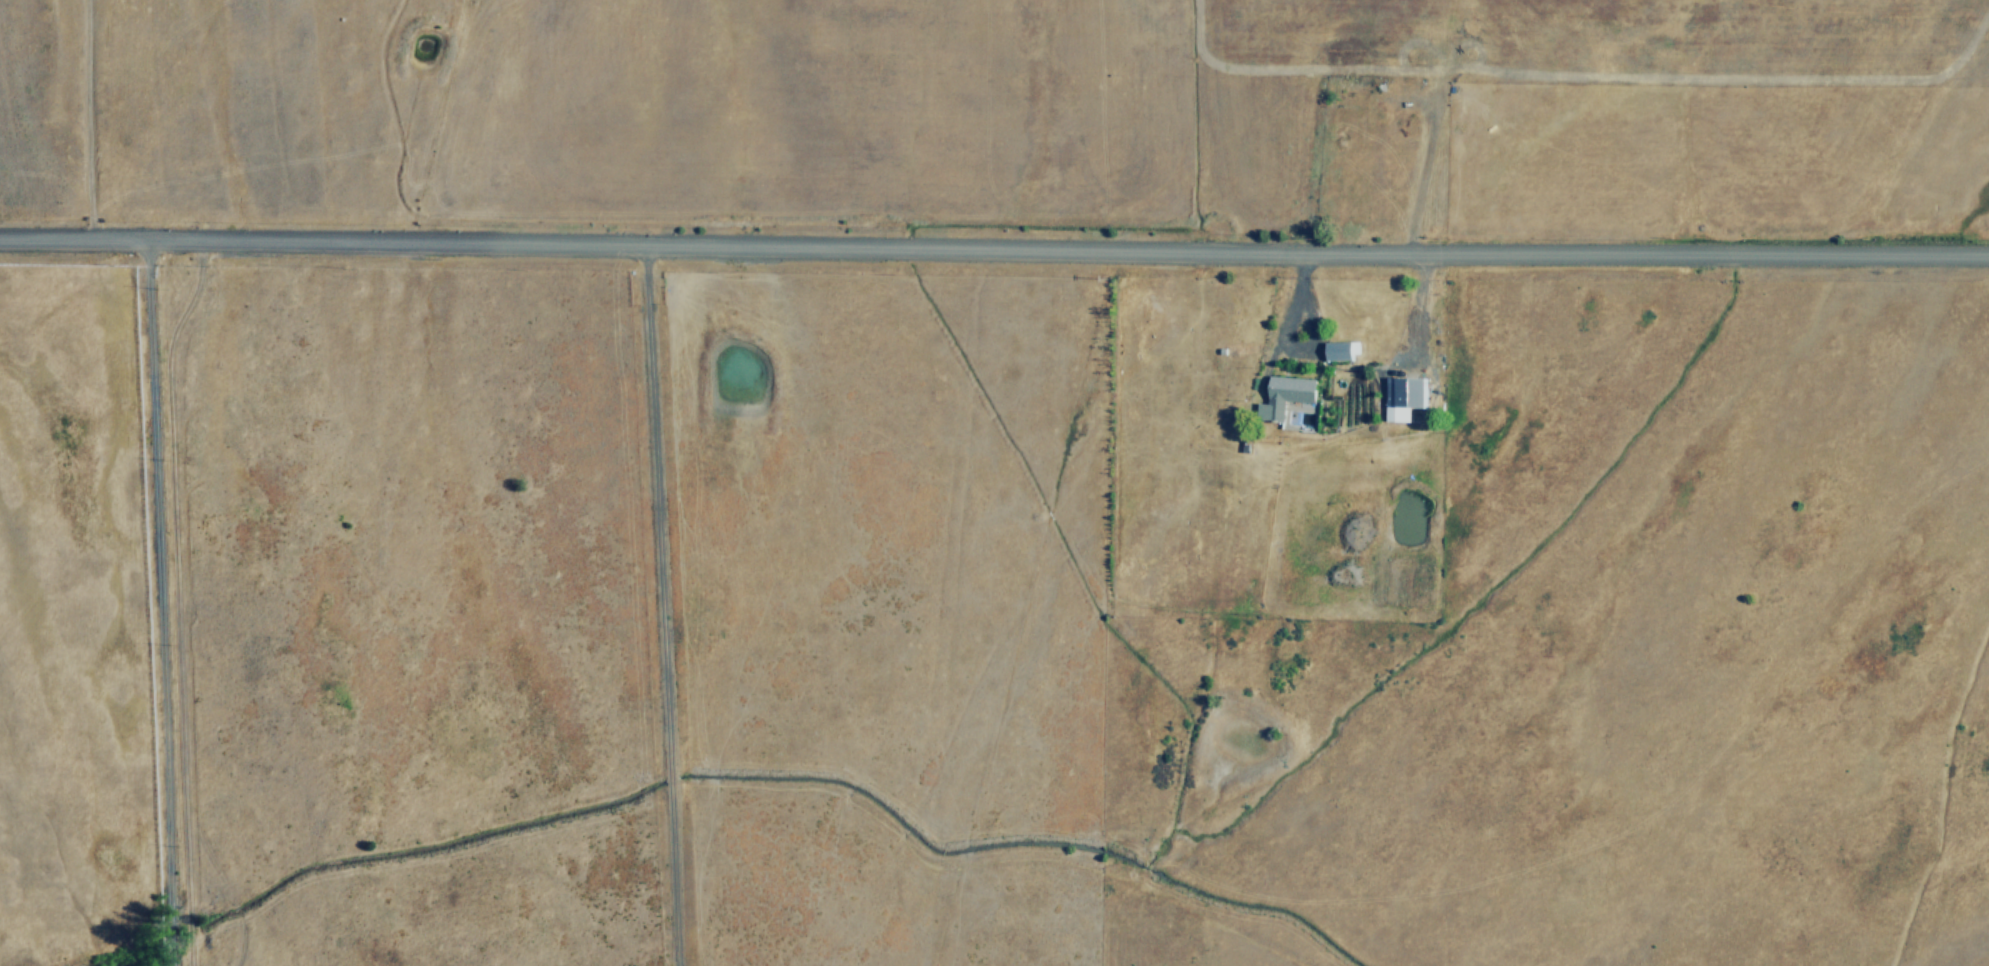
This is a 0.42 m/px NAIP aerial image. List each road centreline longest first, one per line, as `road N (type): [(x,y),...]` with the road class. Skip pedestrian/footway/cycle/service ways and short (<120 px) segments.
road 1 (residential): [(0,238),(1988,254)]

